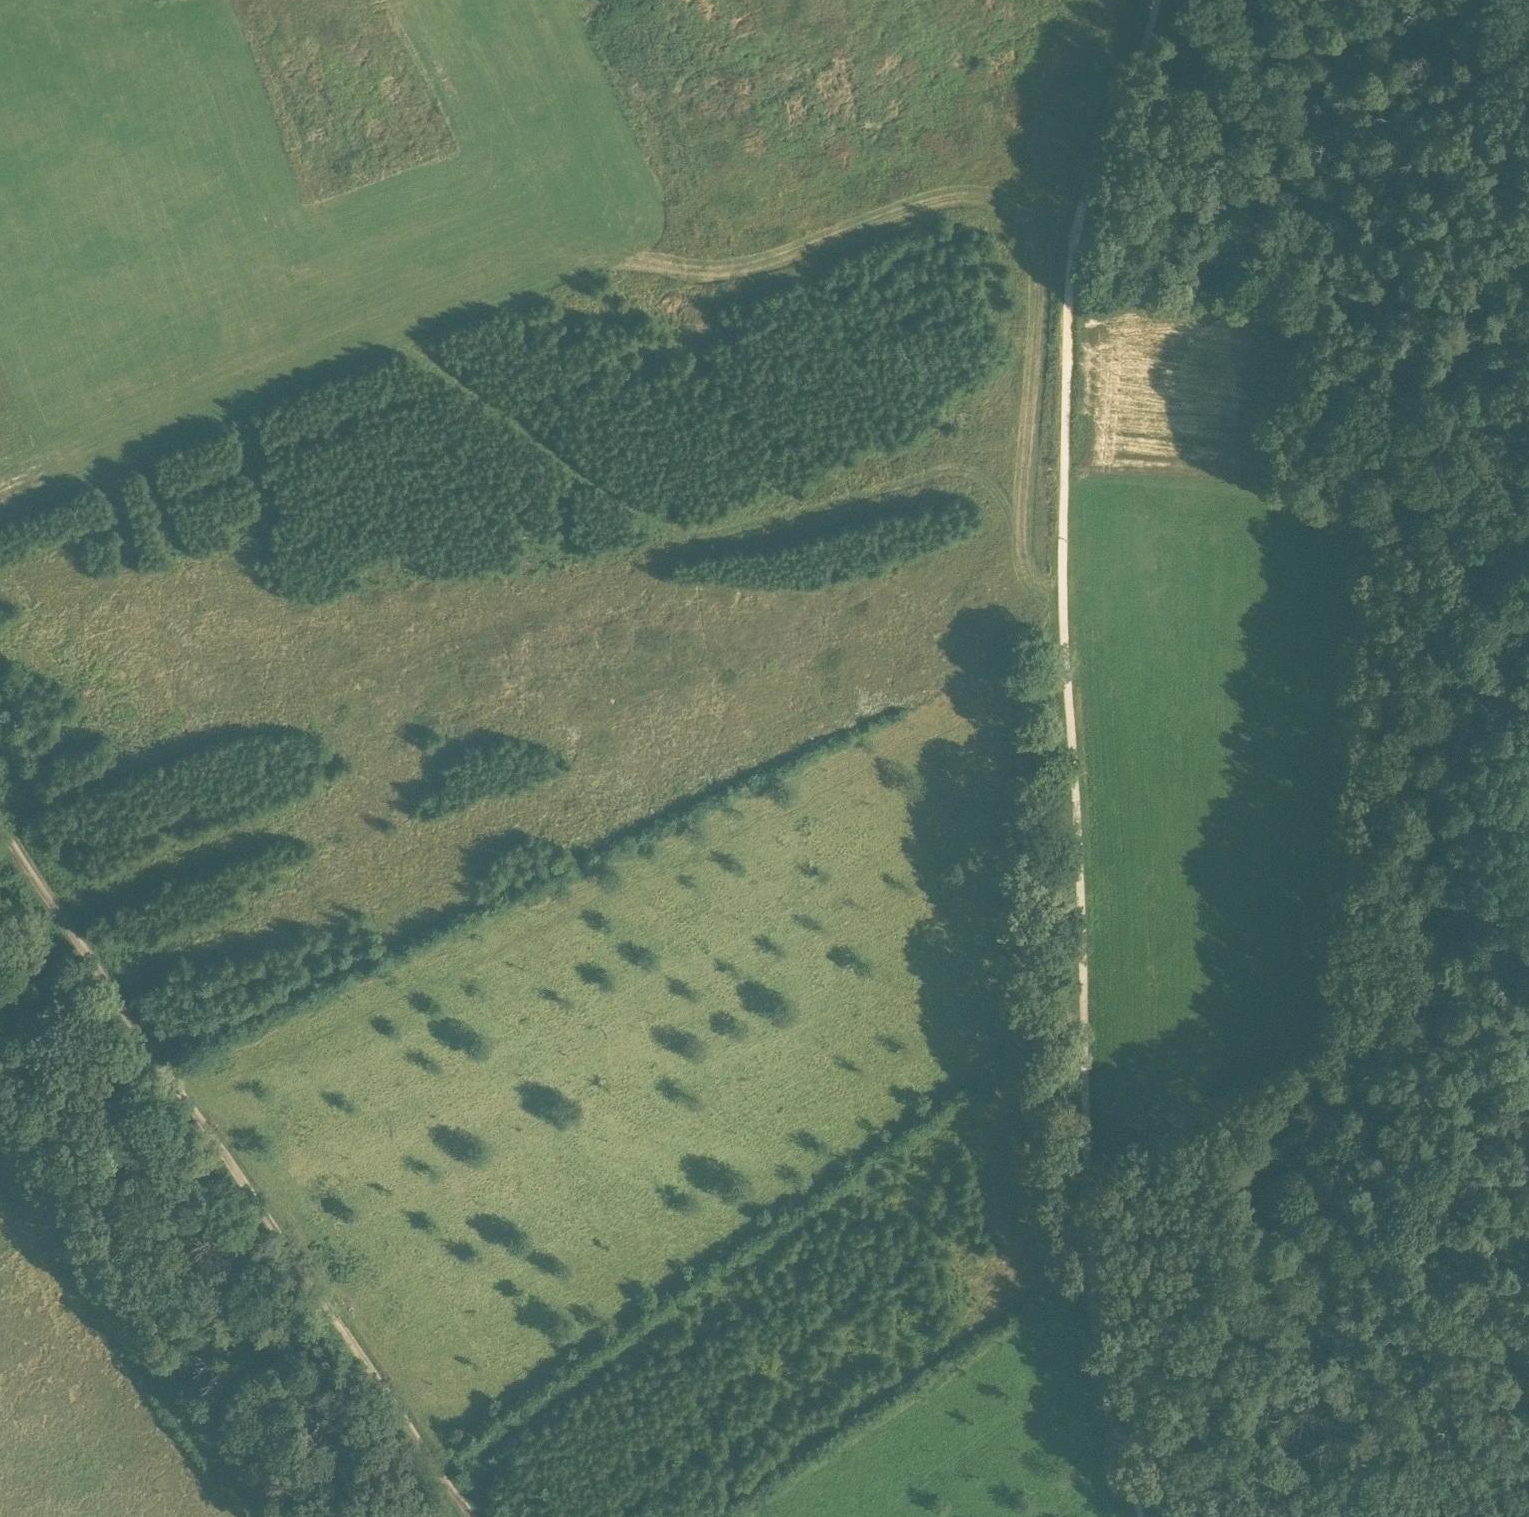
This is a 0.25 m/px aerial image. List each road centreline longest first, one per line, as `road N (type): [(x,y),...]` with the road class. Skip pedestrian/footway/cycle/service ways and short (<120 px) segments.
road 1 (track): [(466,1516),(0,819)]

